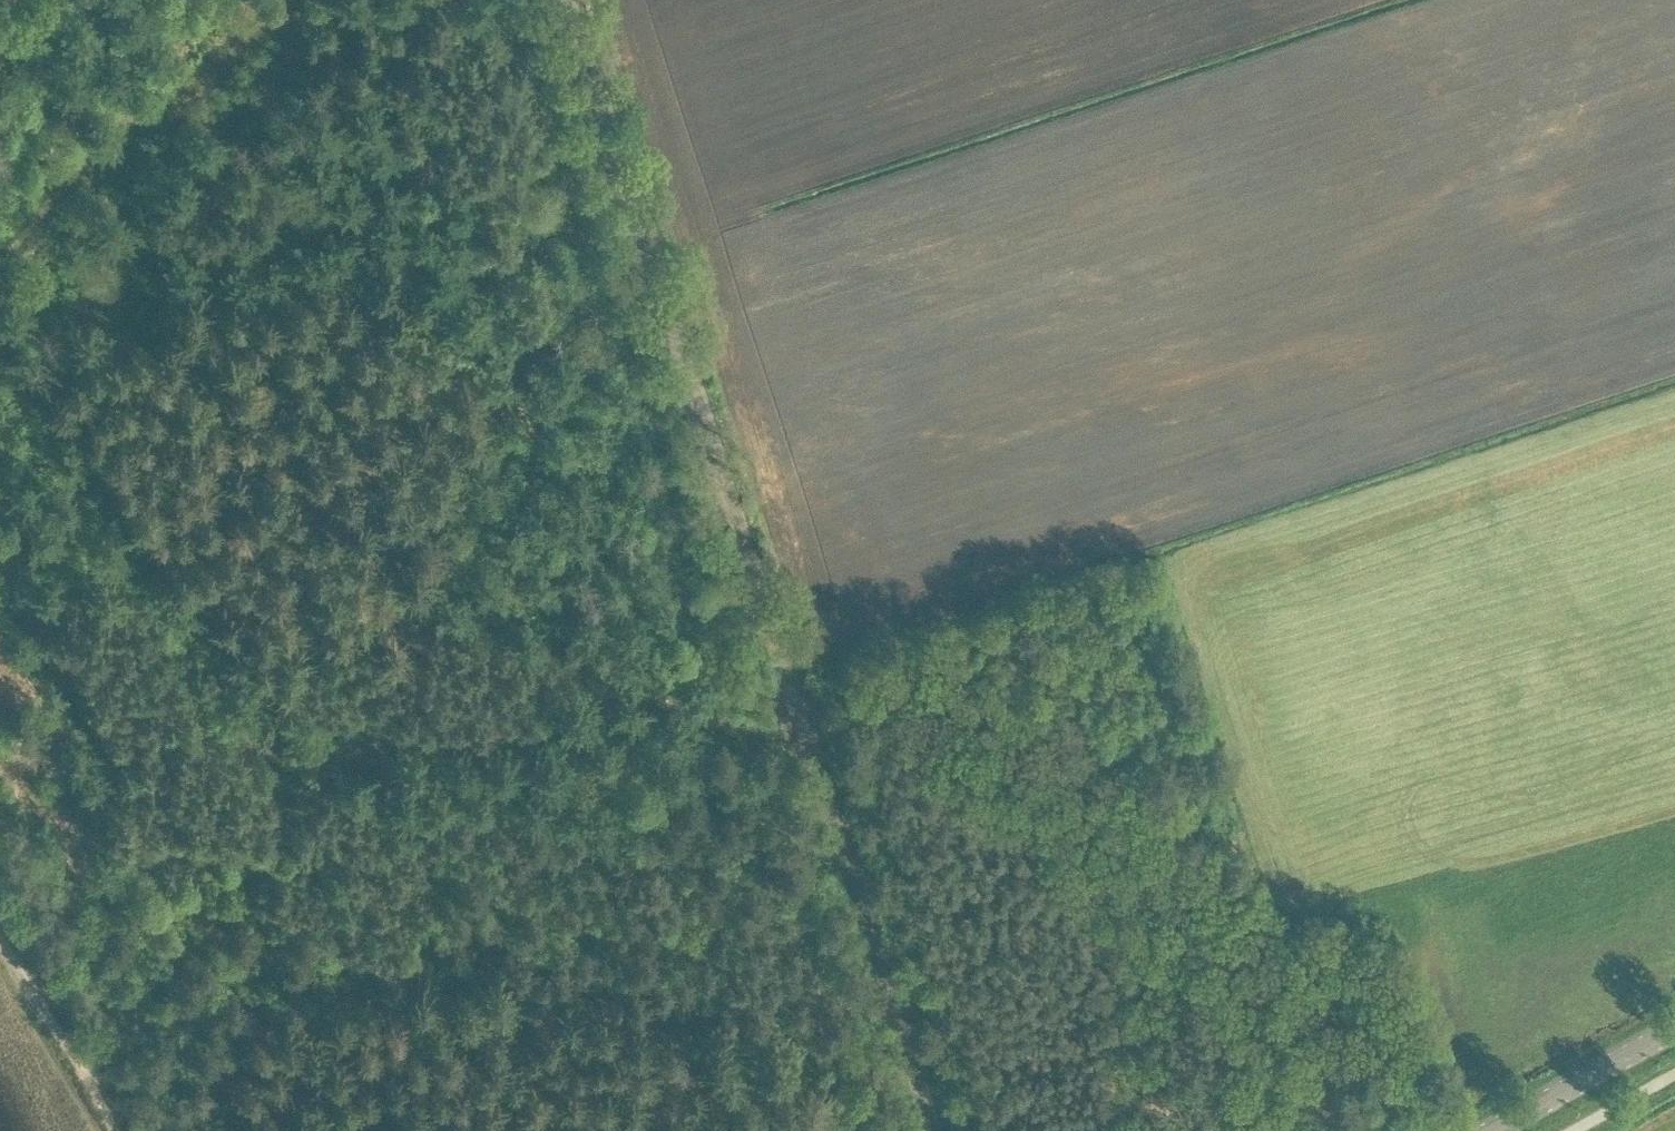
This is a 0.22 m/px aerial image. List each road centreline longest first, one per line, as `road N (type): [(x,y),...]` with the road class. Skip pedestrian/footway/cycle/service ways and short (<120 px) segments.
road 1 (unclassified): [(932,1130),(564,0)]
road 2 (track): [(0,294),(99,168),(315,0)]
road 3 (tertiary): [(1489,1130),(1674,1027)]
road 4 (track): [(0,942),(74,1051)]

